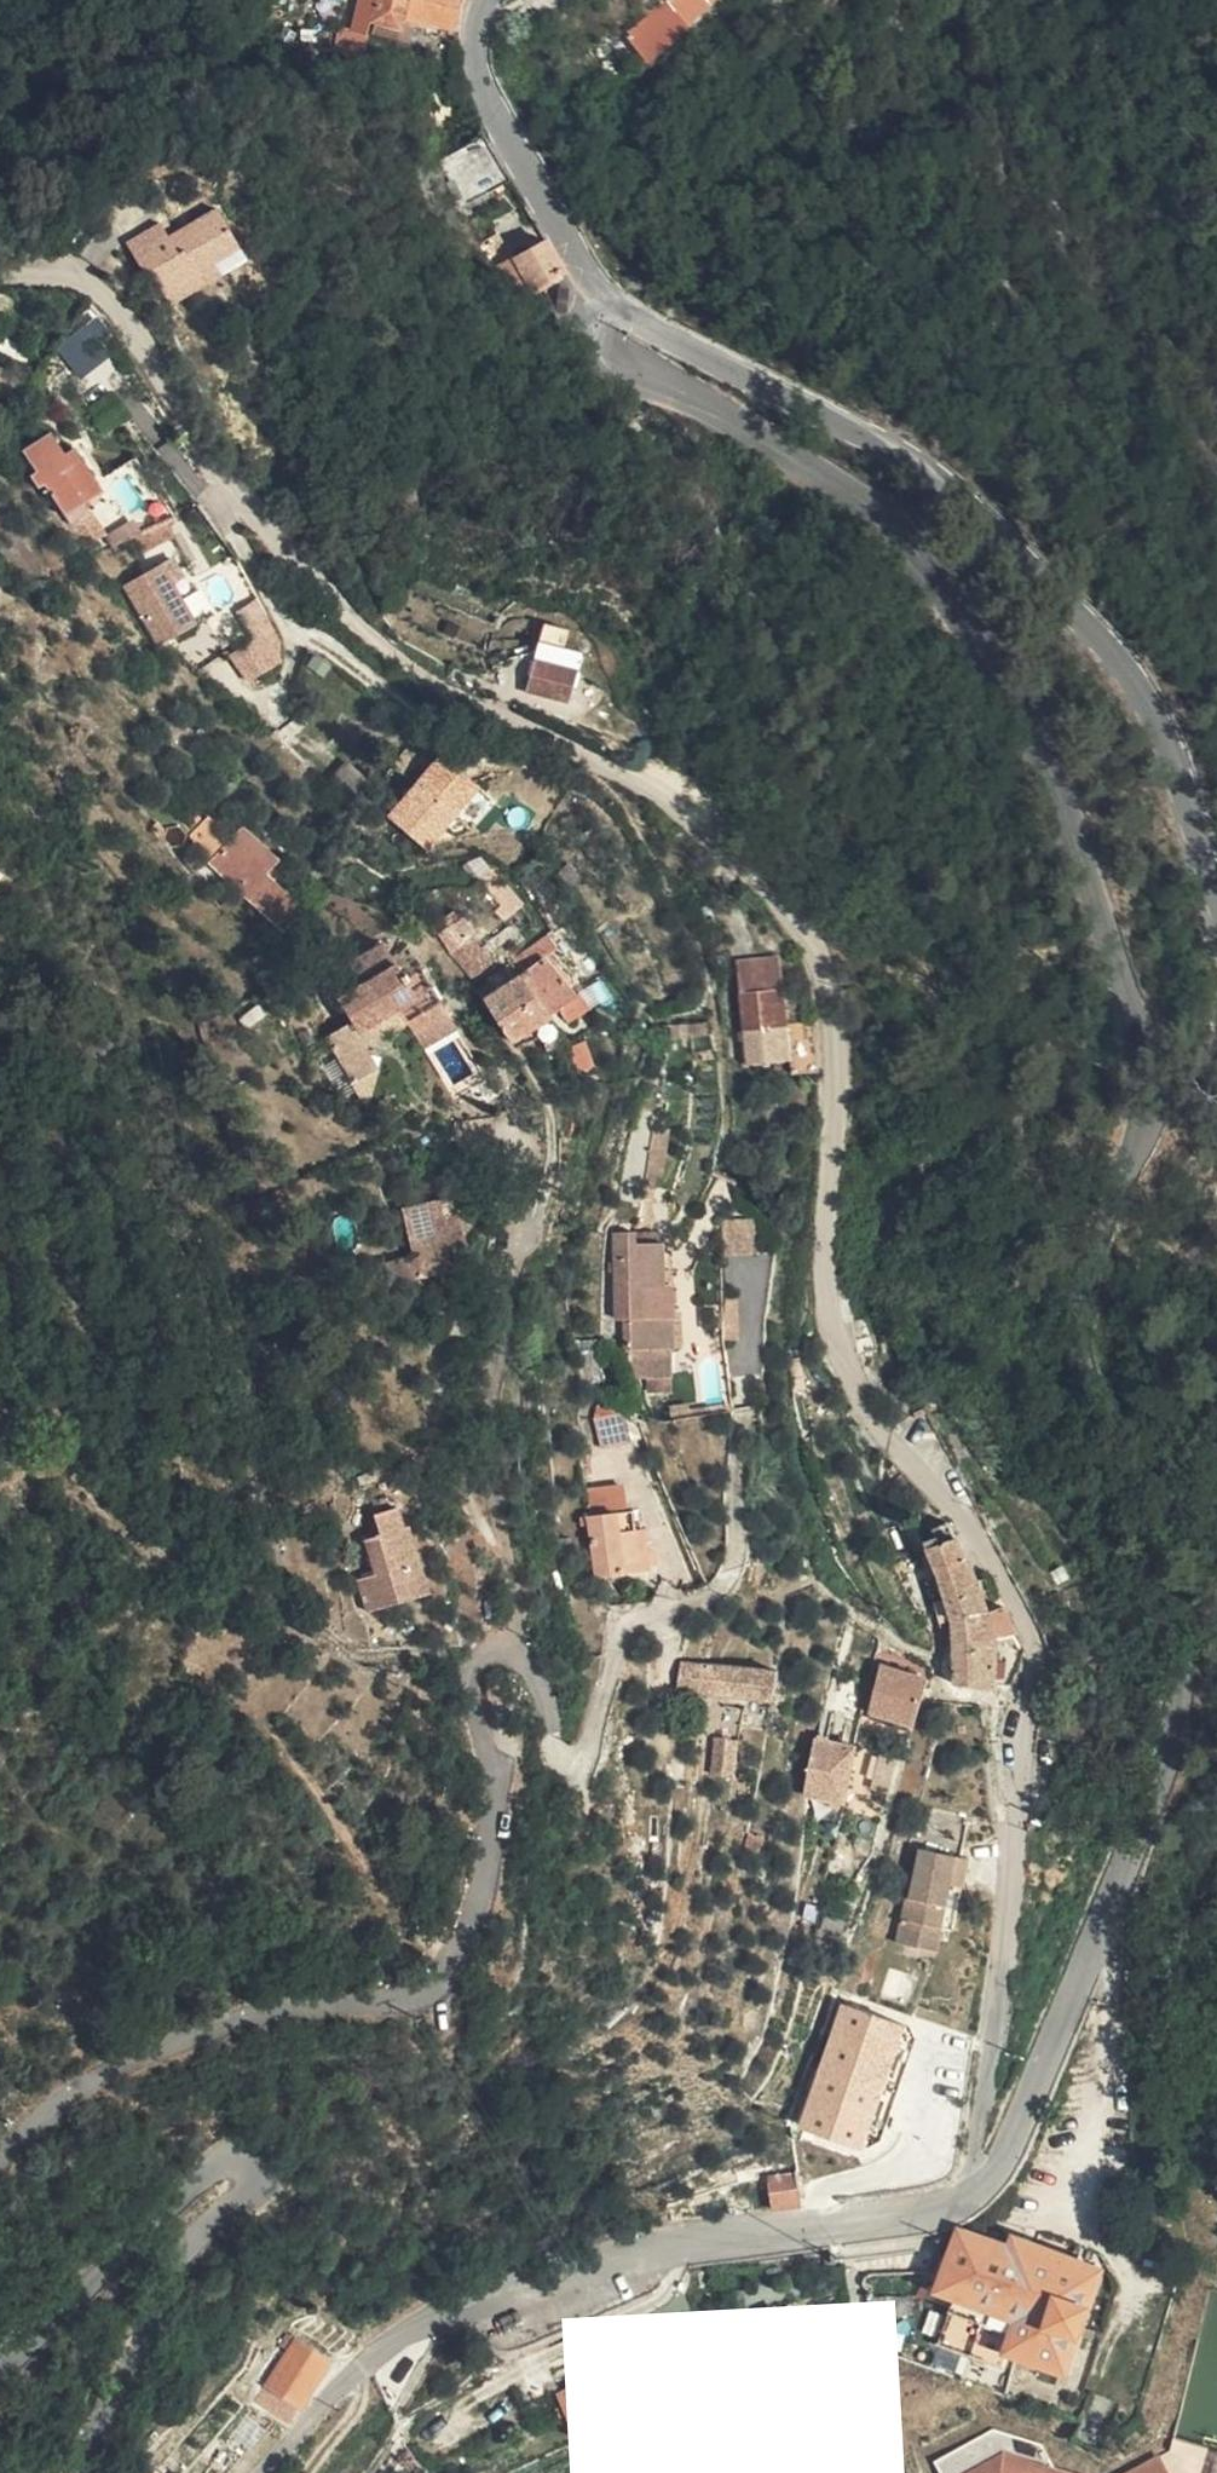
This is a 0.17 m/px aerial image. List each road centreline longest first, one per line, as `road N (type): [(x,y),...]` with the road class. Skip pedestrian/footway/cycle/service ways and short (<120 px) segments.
road 1 (residential): [(990,2177),(978,2166),(975,2140),(1015,1875),(1037,1655),(964,1510),(852,1384),(820,1280),(836,1125),(832,1017),(809,942),(662,799),(400,666),(266,536),(187,430),(110,303),(74,274),(55,274)]
road 2 (unclassified): [(990,2177),(1064,2037),(1174,1724),(1181,1651),(1169,1576),(1077,1342),(1144,1087),(1137,1032),(1075,838),(992,656),(923,551),(840,477),(626,365),(600,342),(600,320),(614,301)]
road 3 (residential): [(0,2165),(52,2109),(123,2059),(243,2014),(404,1999),(437,1984),(497,1839),(473,1671),(493,1653),(518,1655),(557,1756),(571,1768),(588,1754),(628,1630),(657,1612),(712,1599),(731,1576),(747,1375)]
road 4 (secondary): [(614,301),(875,427),(975,503),(1130,659),(1170,733),(1216,891)]
road 5 (unclassified): [(264,2472),(374,2359),(448,2314),(635,2254),(930,2214),(970,2198),(990,2177)]
road 6 (residential): [(72,2472),(185,2246),(253,2185),(252,2172),(237,2166),(212,2173),(3,2368)]
road 7 (track): [(518,1655),(513,1581),(499,1527),(485,1507),(484,1437),(525,1235),(547,1189),(548,1130)]
road 8 (secondary): [(489,0),(478,19),(481,85),(578,263),(614,301)]

